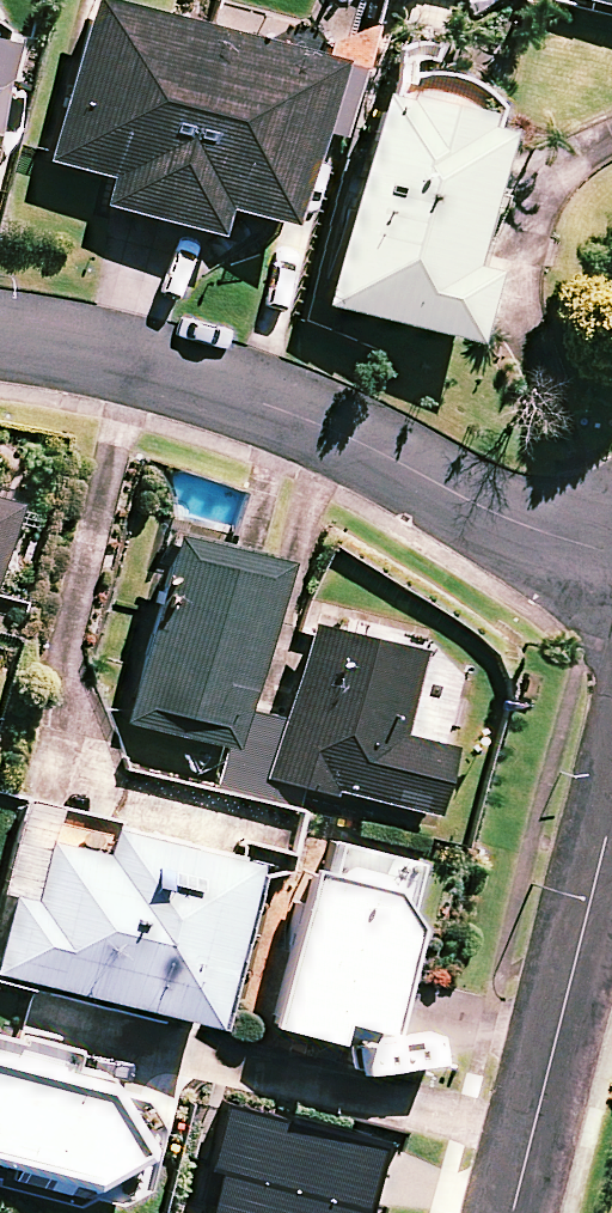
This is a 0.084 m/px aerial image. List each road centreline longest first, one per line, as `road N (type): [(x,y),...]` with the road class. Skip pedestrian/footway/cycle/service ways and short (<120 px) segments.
road 1 (residential): [(611,551),(521,527),(276,409),(98,349),(0,339)]
road 2 (residential): [(611,808),(509,1212)]

